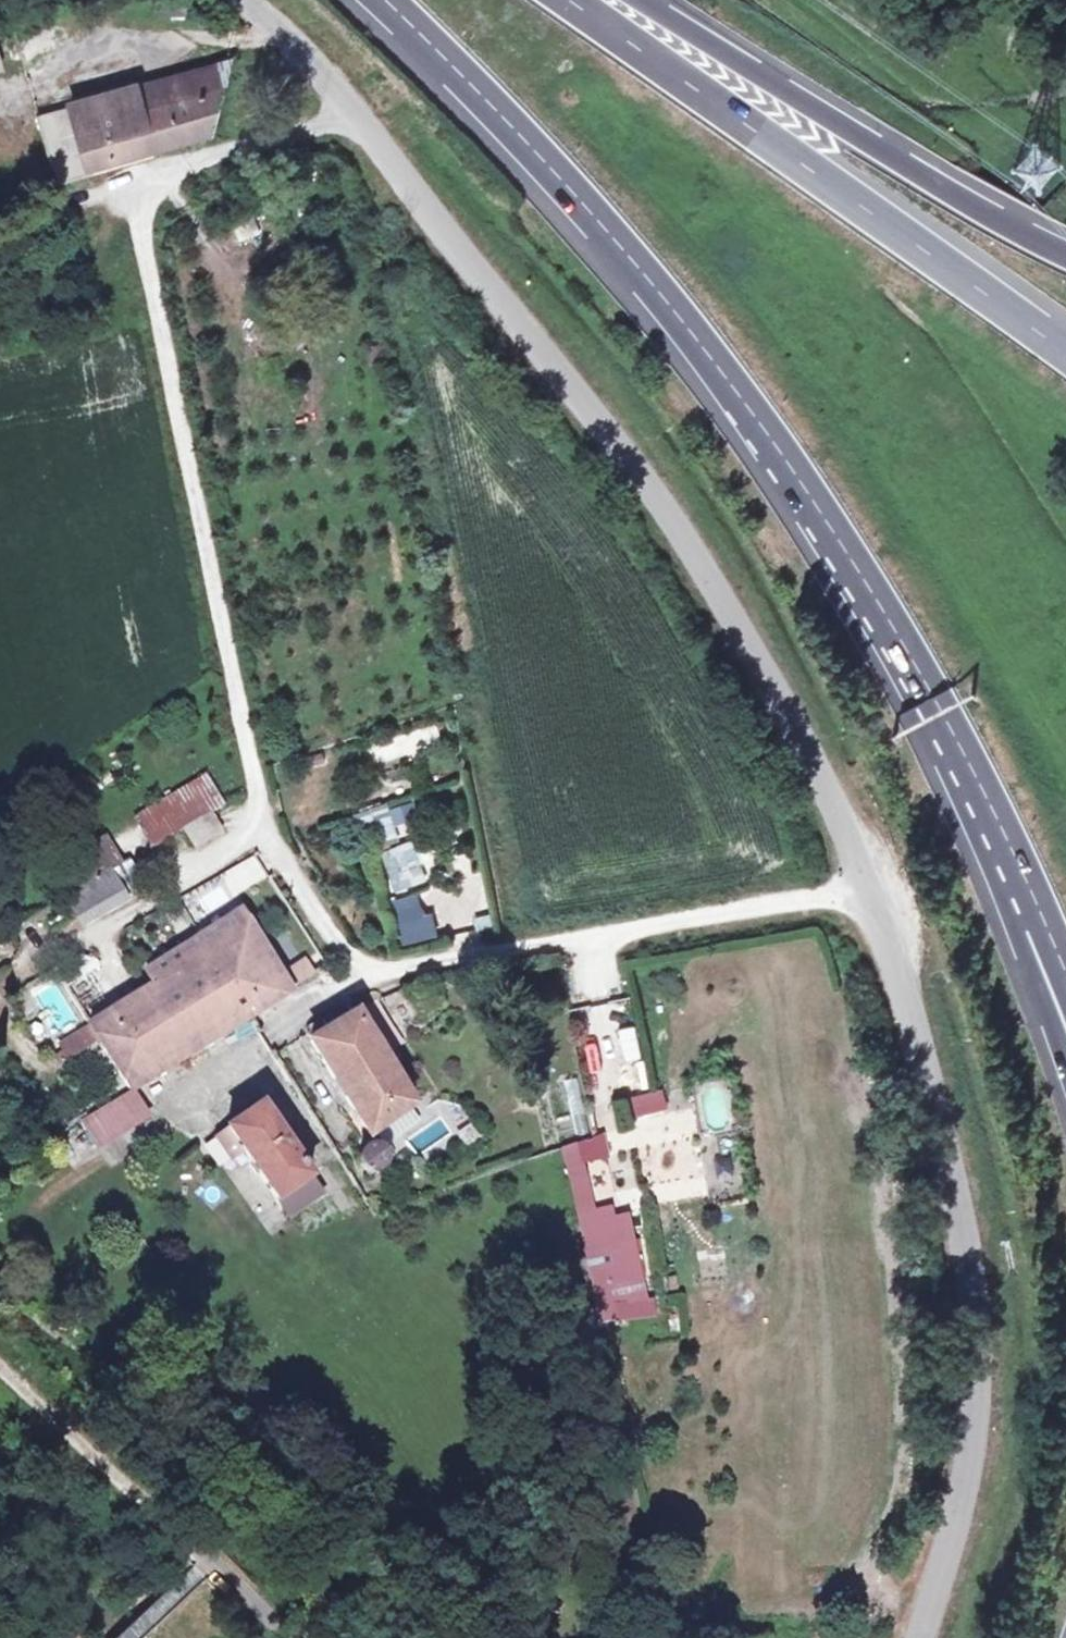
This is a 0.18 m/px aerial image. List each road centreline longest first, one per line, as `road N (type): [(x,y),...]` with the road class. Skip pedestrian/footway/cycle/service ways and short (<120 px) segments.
road 1 (motorway): [(377,0),(543,166),(745,410),(921,681),(1045,928)]
road 2 (unclassified): [(243,0),(321,68),(540,356),(630,459),(748,645),(872,885)]
road 3 (unclassified): [(872,885),(956,1201),(970,1317),(968,1451),(921,1637)]
road 4 (track): [(129,187),(258,827)]
road 5 (motorway): [(1065,353),(569,0)]
road 6 (unclassified): [(369,977),(258,827),(33,953),(0,1015)]
road 7 (unclassified): [(872,885),(369,977)]
road 8 (motorway): [(1065,253),(949,195),(624,0)]
road 9 (track): [(129,187),(351,106)]

